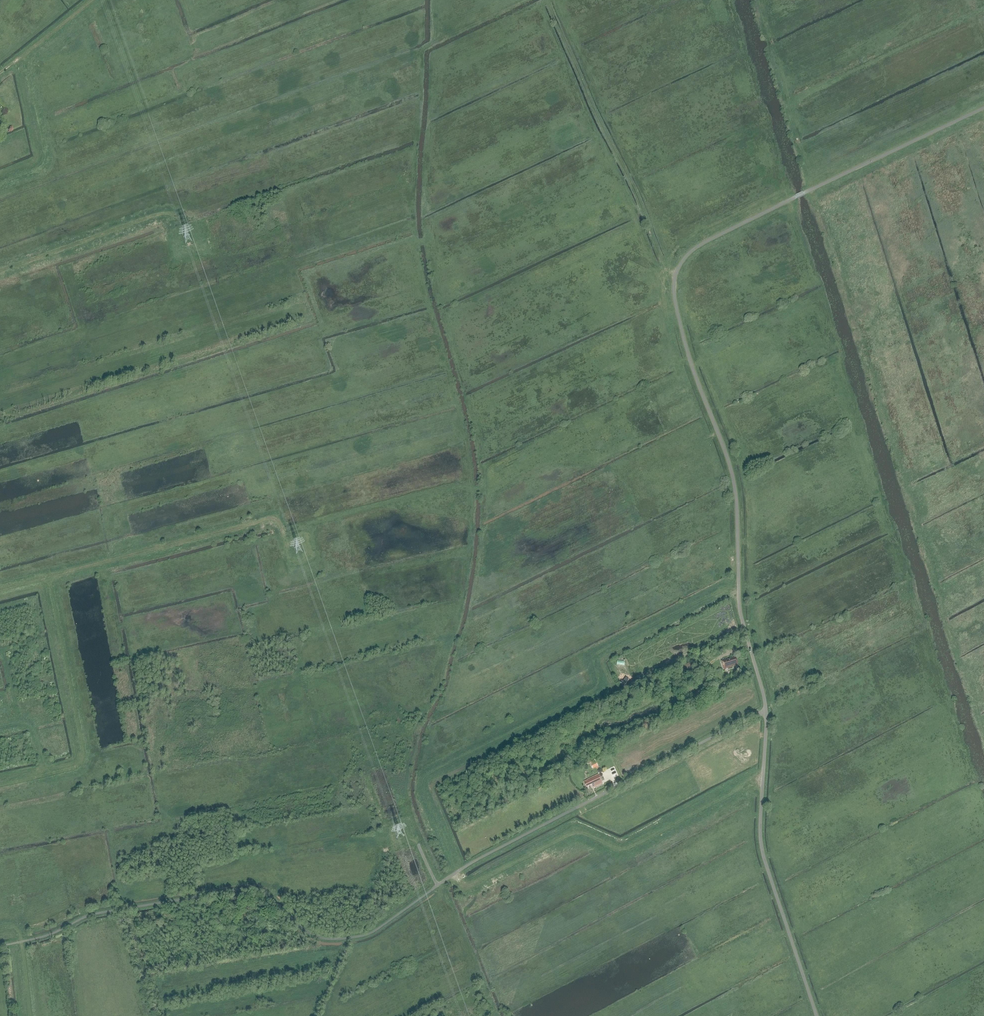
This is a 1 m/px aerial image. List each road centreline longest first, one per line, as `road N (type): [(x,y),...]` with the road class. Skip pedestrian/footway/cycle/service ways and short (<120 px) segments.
road 1 (unclassified): [(766,711),(739,609),(732,474),(691,363),(674,274),(709,239),(983,108)]
road 2 (unclassified): [(766,711),(438,886)]
road 3 (unclassified): [(816,1015),(761,843),(766,711)]
road 4 (track): [(674,274),(548,0)]
road 5 (track): [(0,590),(276,515),(282,527)]
road 6 (track): [(0,271),(166,213),(179,219)]

